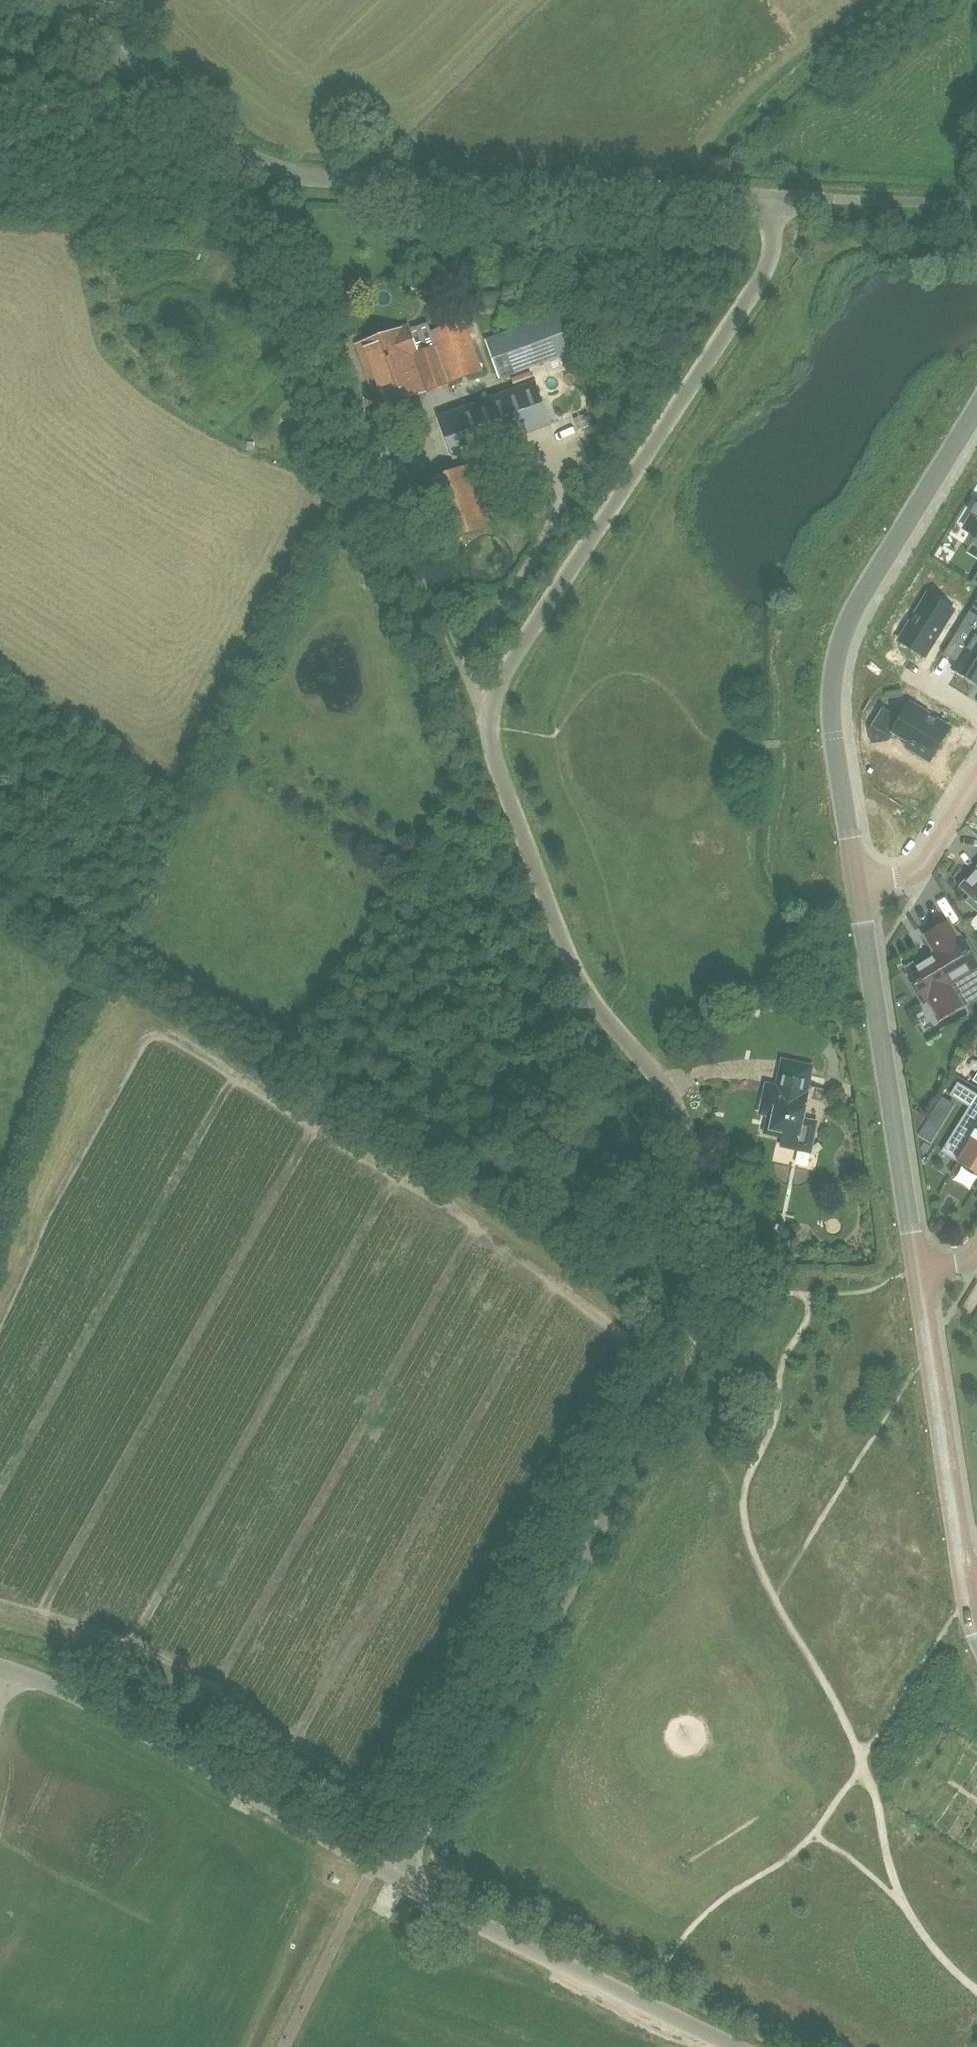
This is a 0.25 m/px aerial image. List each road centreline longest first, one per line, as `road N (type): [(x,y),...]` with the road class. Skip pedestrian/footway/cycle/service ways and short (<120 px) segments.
road 1 (residential): [(393,1875),(533,1656),(627,1476),(691,1322),(697,1266),(683,1124),(666,1086),(574,973),(491,748),(489,714),(510,662),(766,266),(777,195)]
road 2 (unclassified): [(777,195),(275,172),(206,138),(60,0)]
road 3 (tertiary): [(857,888),(833,736),(832,669),(848,618),(976,412)]
road 4 (unclassified): [(374,1865),(53,1685),(5,1668)]
road 5 (tertiary): [(918,1271),(857,888)]
road 6 (residential): [(732,2046),(393,1875)]
road 7 (tertiary): [(972,1595),(918,1271)]
road 8 (residential): [(976,204),(777,195)]
road 9 (residential): [(857,888),(916,872),(976,774)]

